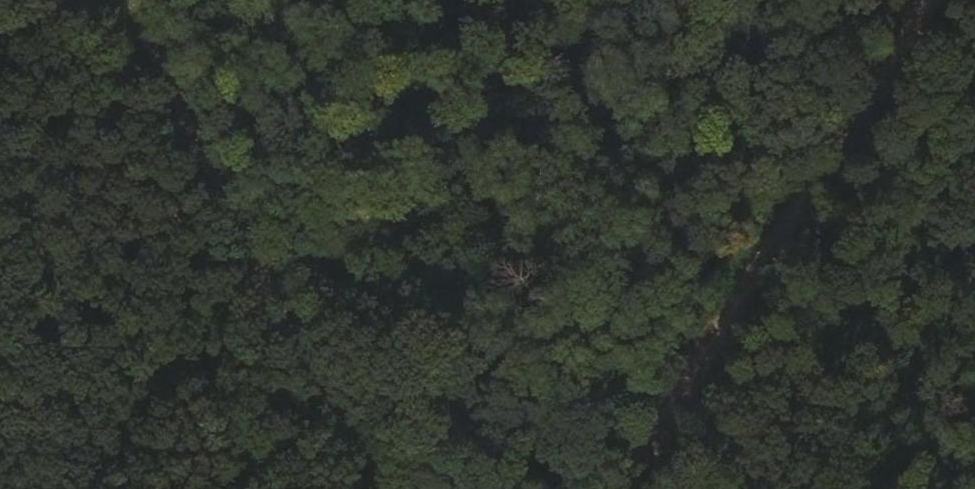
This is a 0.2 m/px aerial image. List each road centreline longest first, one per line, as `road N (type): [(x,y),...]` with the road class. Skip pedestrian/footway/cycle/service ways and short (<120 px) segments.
road 1 (track): [(910,21),(605,488)]
road 2 (track): [(129,0),(138,41),(370,488)]

